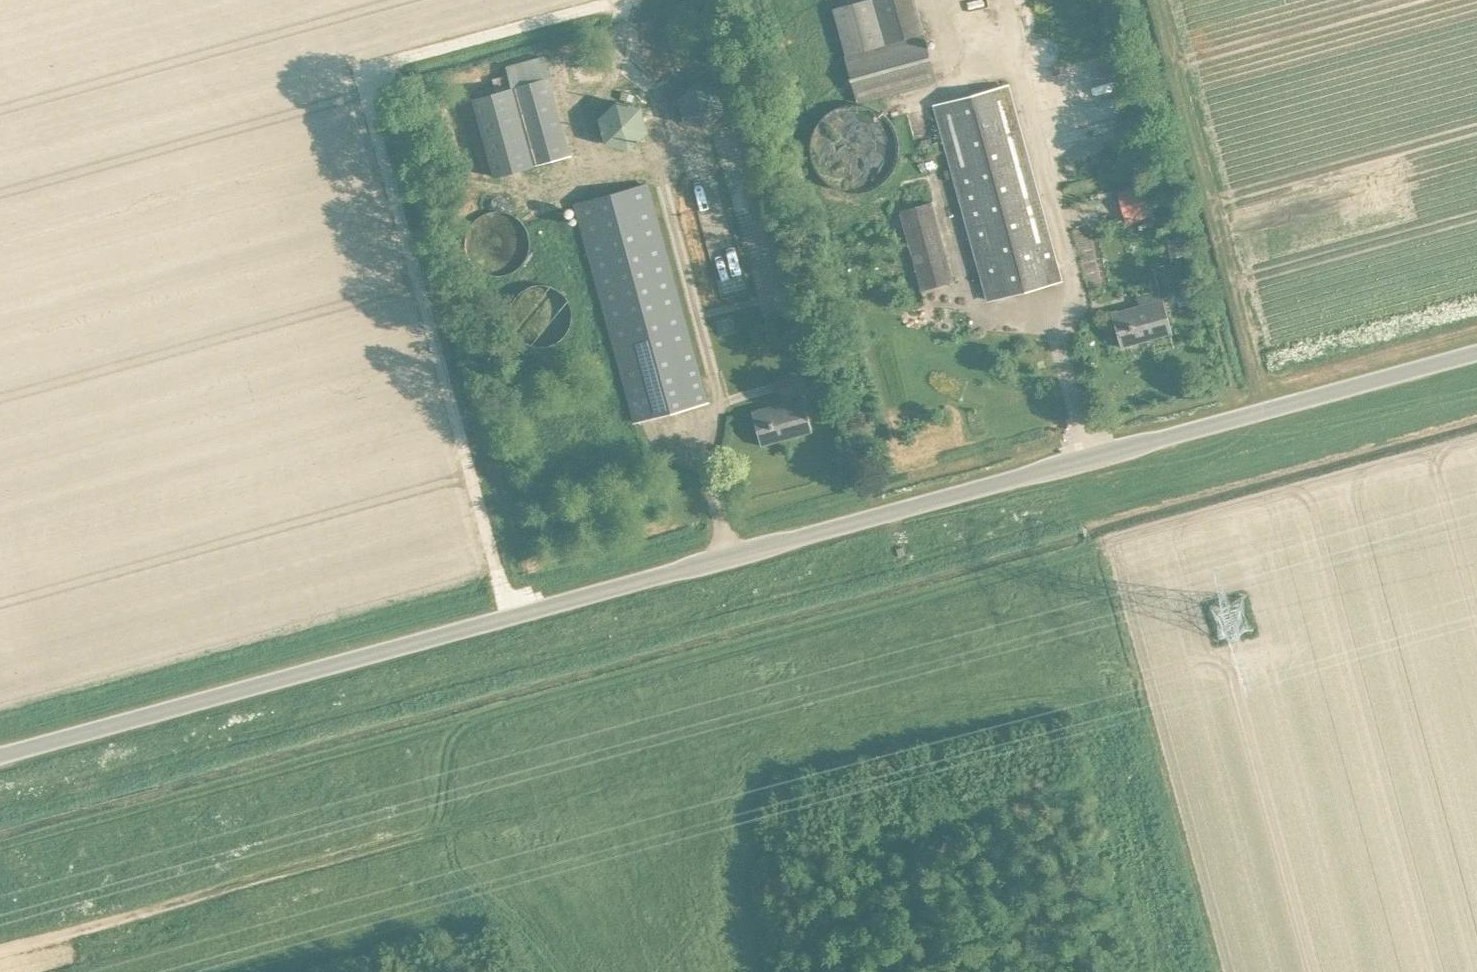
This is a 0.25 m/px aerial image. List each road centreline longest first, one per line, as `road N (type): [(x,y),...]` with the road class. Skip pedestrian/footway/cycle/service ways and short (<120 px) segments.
road 1 (unclassified): [(1476,349),(0,752)]

